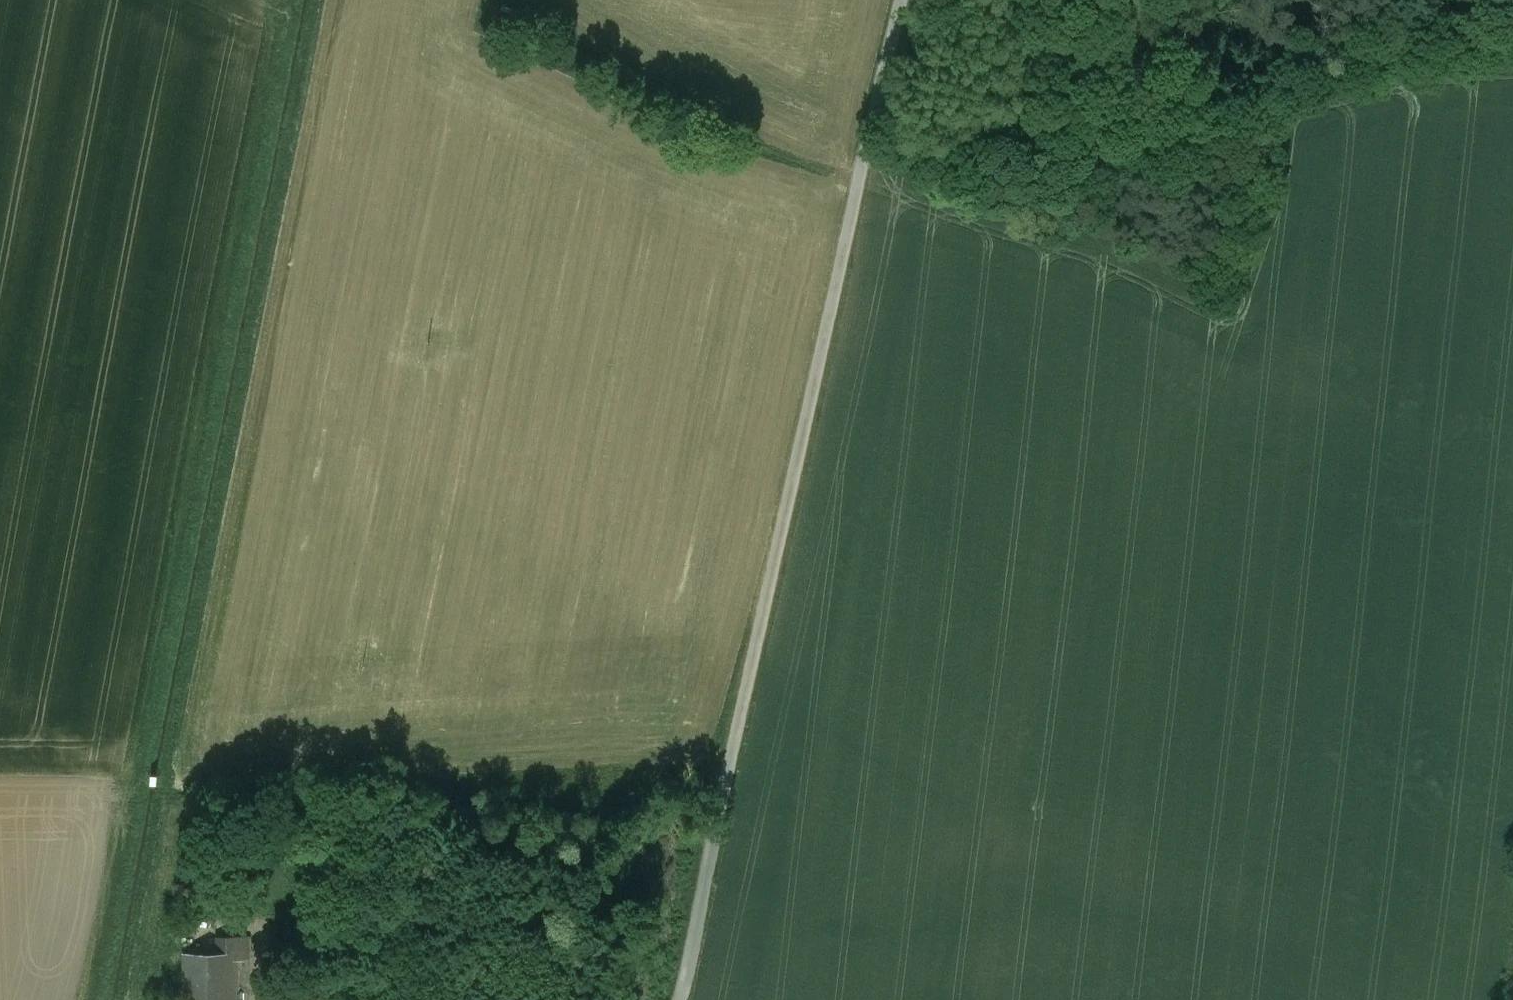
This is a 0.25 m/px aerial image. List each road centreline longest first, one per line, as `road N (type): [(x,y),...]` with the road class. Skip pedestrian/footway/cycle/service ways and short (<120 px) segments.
road 1 (residential): [(904,0),(696,910),(686,999)]

